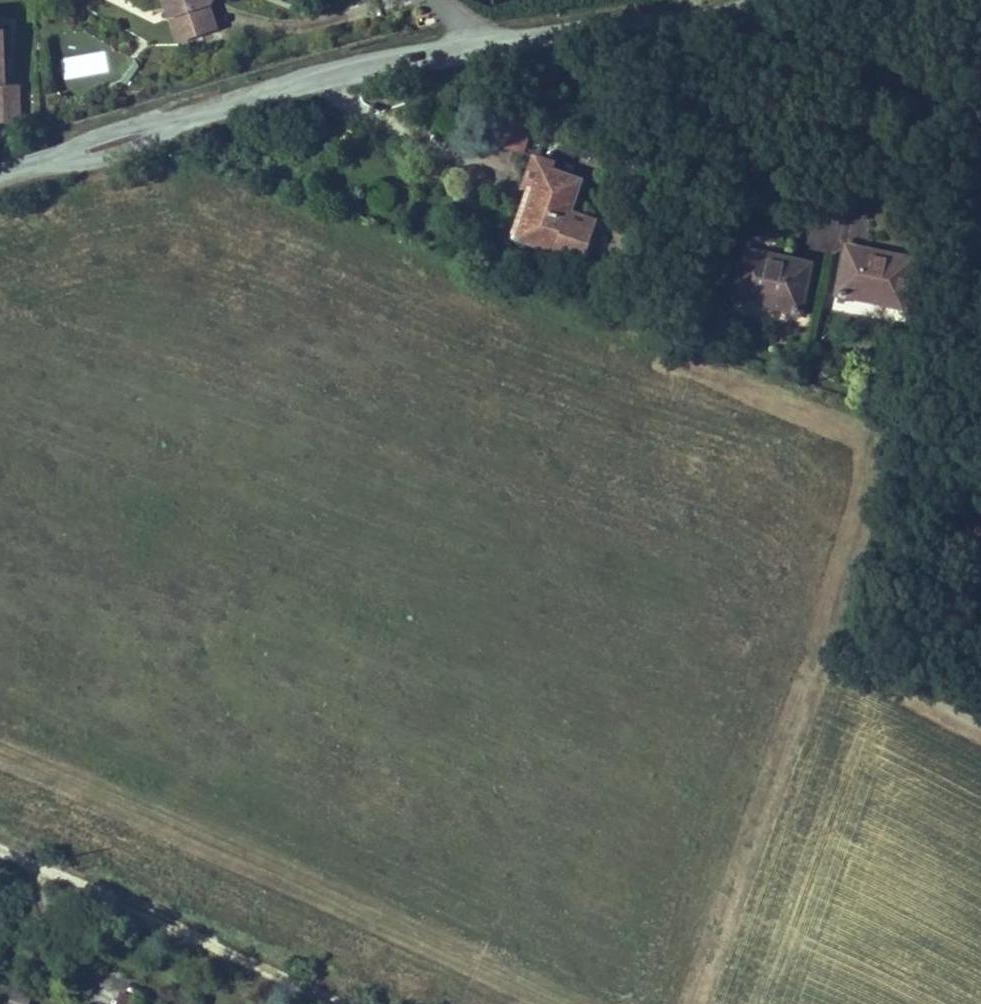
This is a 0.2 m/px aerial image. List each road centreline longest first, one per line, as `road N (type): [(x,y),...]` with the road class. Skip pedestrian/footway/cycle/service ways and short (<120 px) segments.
road 1 (tertiary): [(0,178),(386,62),(475,46)]
road 2 (track): [(0,854),(351,1003)]
road 3 (tertiary): [(475,46),(723,13),(768,0)]

